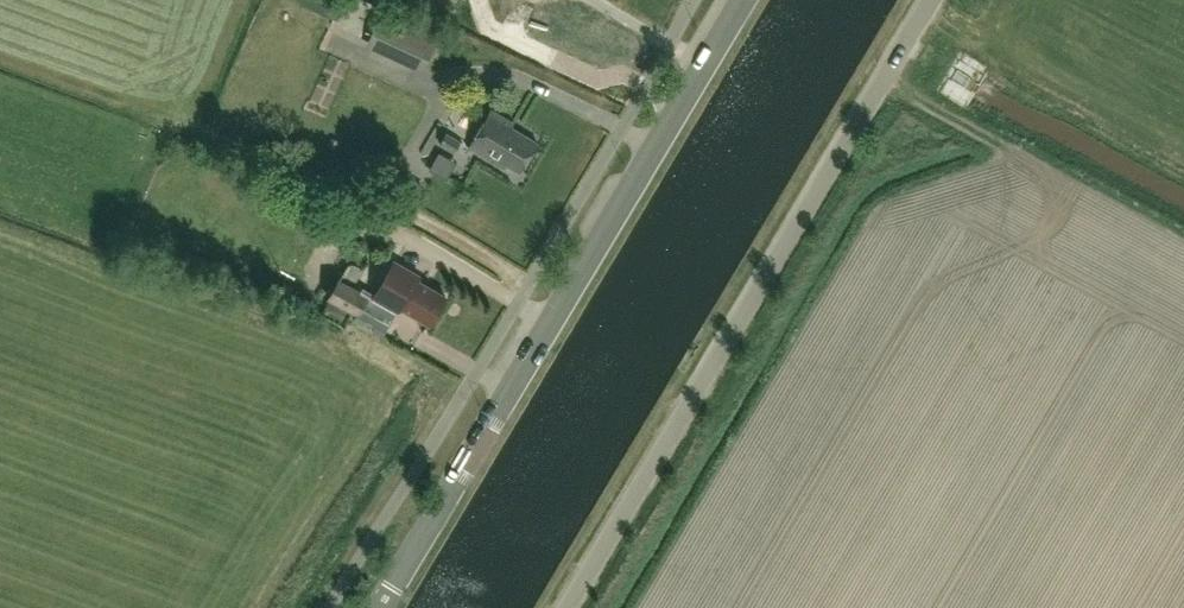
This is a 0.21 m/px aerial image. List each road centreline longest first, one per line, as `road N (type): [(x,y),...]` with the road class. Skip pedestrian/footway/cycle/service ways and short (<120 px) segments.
road 1 (unclassified): [(568,607),(932,0)]
road 2 (tertiary): [(381,607),(742,0)]

